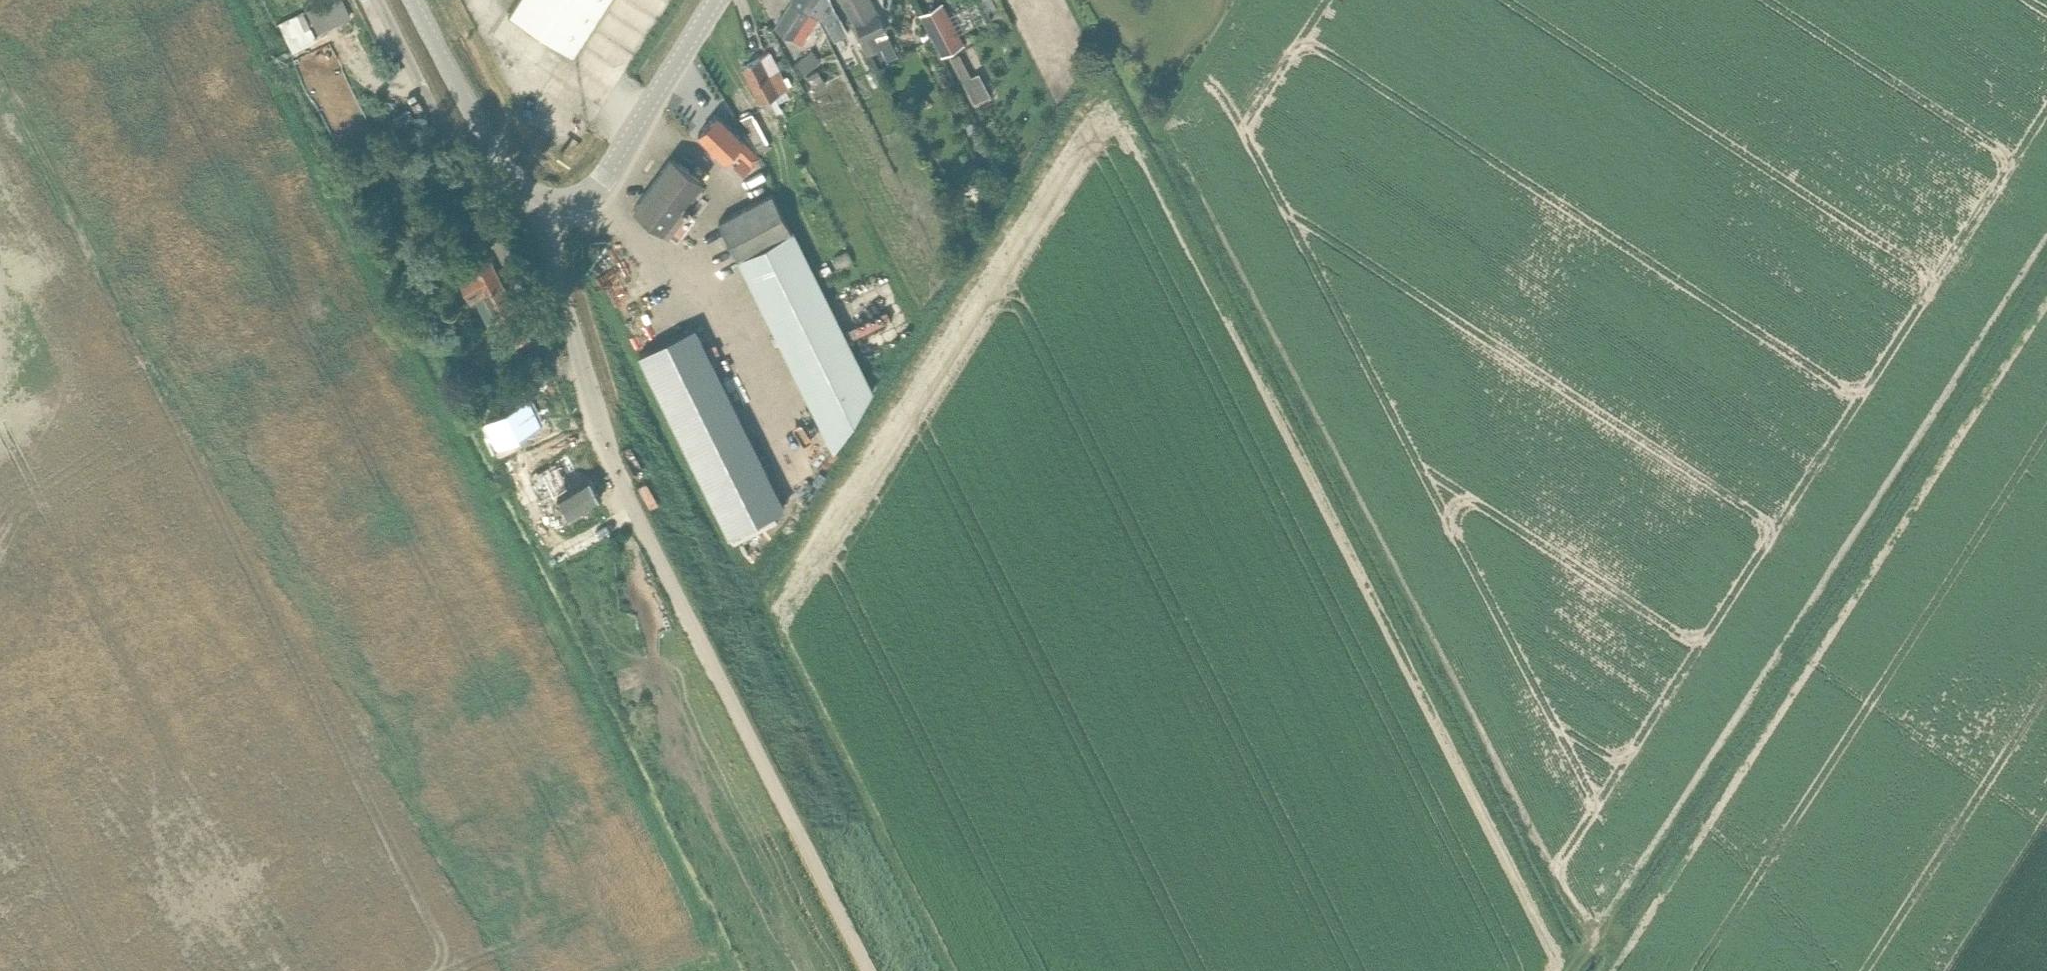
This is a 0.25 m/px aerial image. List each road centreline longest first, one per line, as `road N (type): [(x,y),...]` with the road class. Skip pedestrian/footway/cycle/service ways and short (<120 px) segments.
road 1 (unclassified): [(871,970),(607,455),(557,266),(552,211)]
road 2 (residential): [(546,346),(379,0)]
road 3 (tertiary): [(552,211),(588,199),(604,180),(720,0)]
road 4 (tertiary): [(552,211),(525,196),(412,0)]

